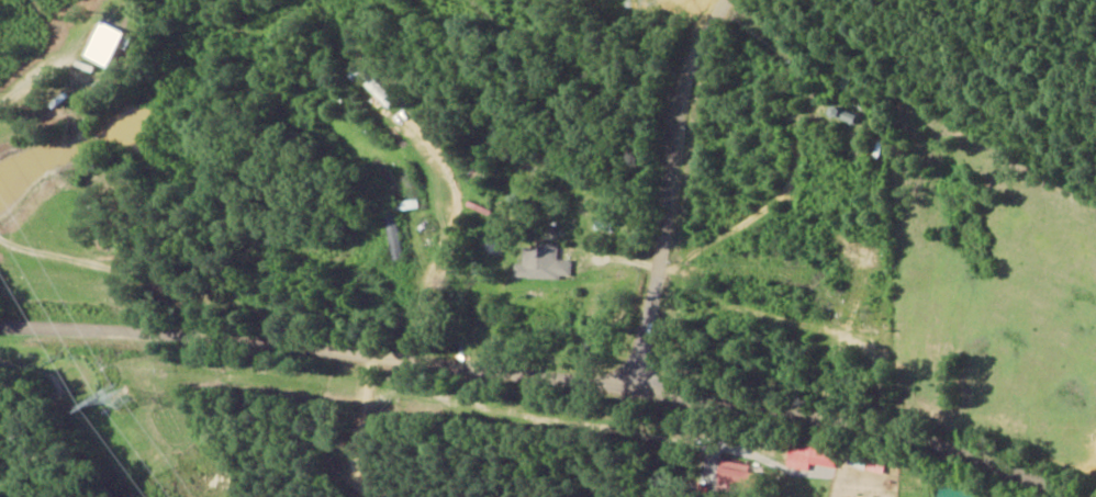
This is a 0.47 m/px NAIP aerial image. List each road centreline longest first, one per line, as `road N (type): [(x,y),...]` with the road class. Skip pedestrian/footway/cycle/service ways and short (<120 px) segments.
road 1 (residential): [(983,496),(645,420),(0,376)]
road 2 (residential): [(645,420),(666,201),(769,0)]

